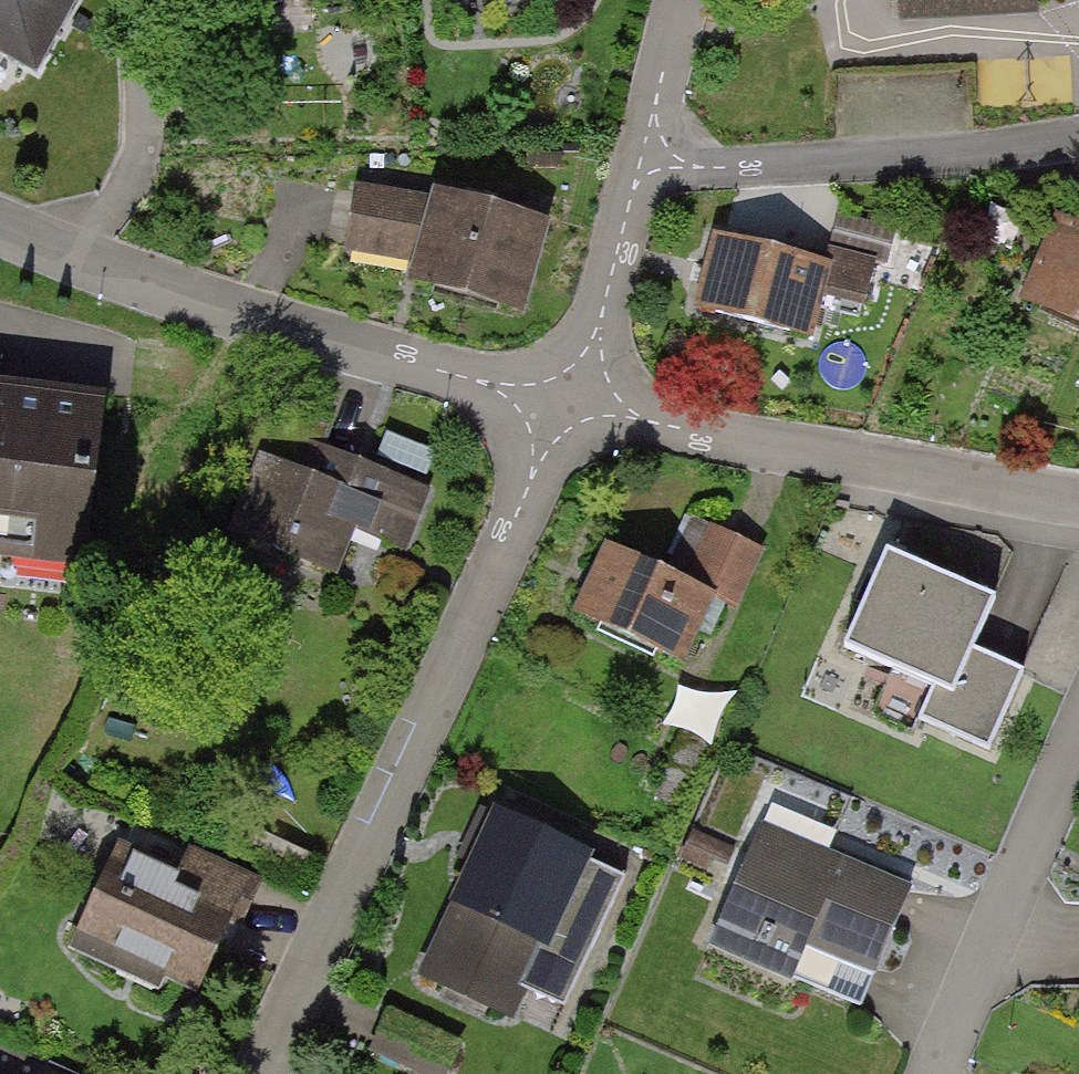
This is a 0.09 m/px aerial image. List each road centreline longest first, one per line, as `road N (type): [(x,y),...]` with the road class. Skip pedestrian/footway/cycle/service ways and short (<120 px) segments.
road 1 (residential): [(259,1073),(566,405)]
road 2 (residential): [(0,217),(168,284),(566,405)]
road 3 (residential): [(566,405),(1078,500)]
road 4 (residential): [(656,155),(723,169),(1078,135)]
road 5 (residential): [(566,405),(601,319),(633,191),(656,155)]
road 6 (residential): [(656,155),(655,109),(680,0)]

